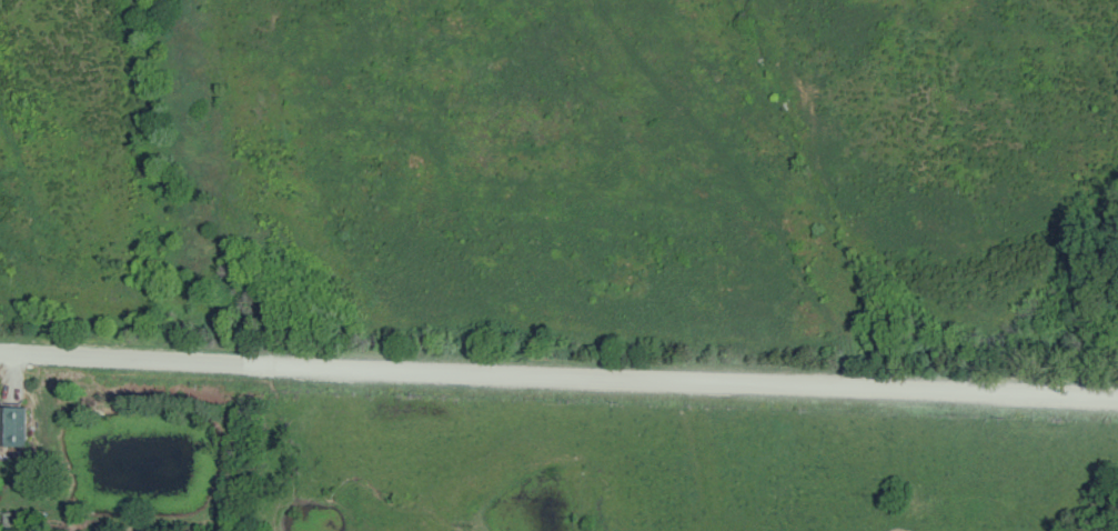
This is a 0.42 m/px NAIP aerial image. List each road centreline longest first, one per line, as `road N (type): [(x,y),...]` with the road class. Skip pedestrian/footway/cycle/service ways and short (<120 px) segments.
road 1 (residential): [(0,362),(1117,398)]

